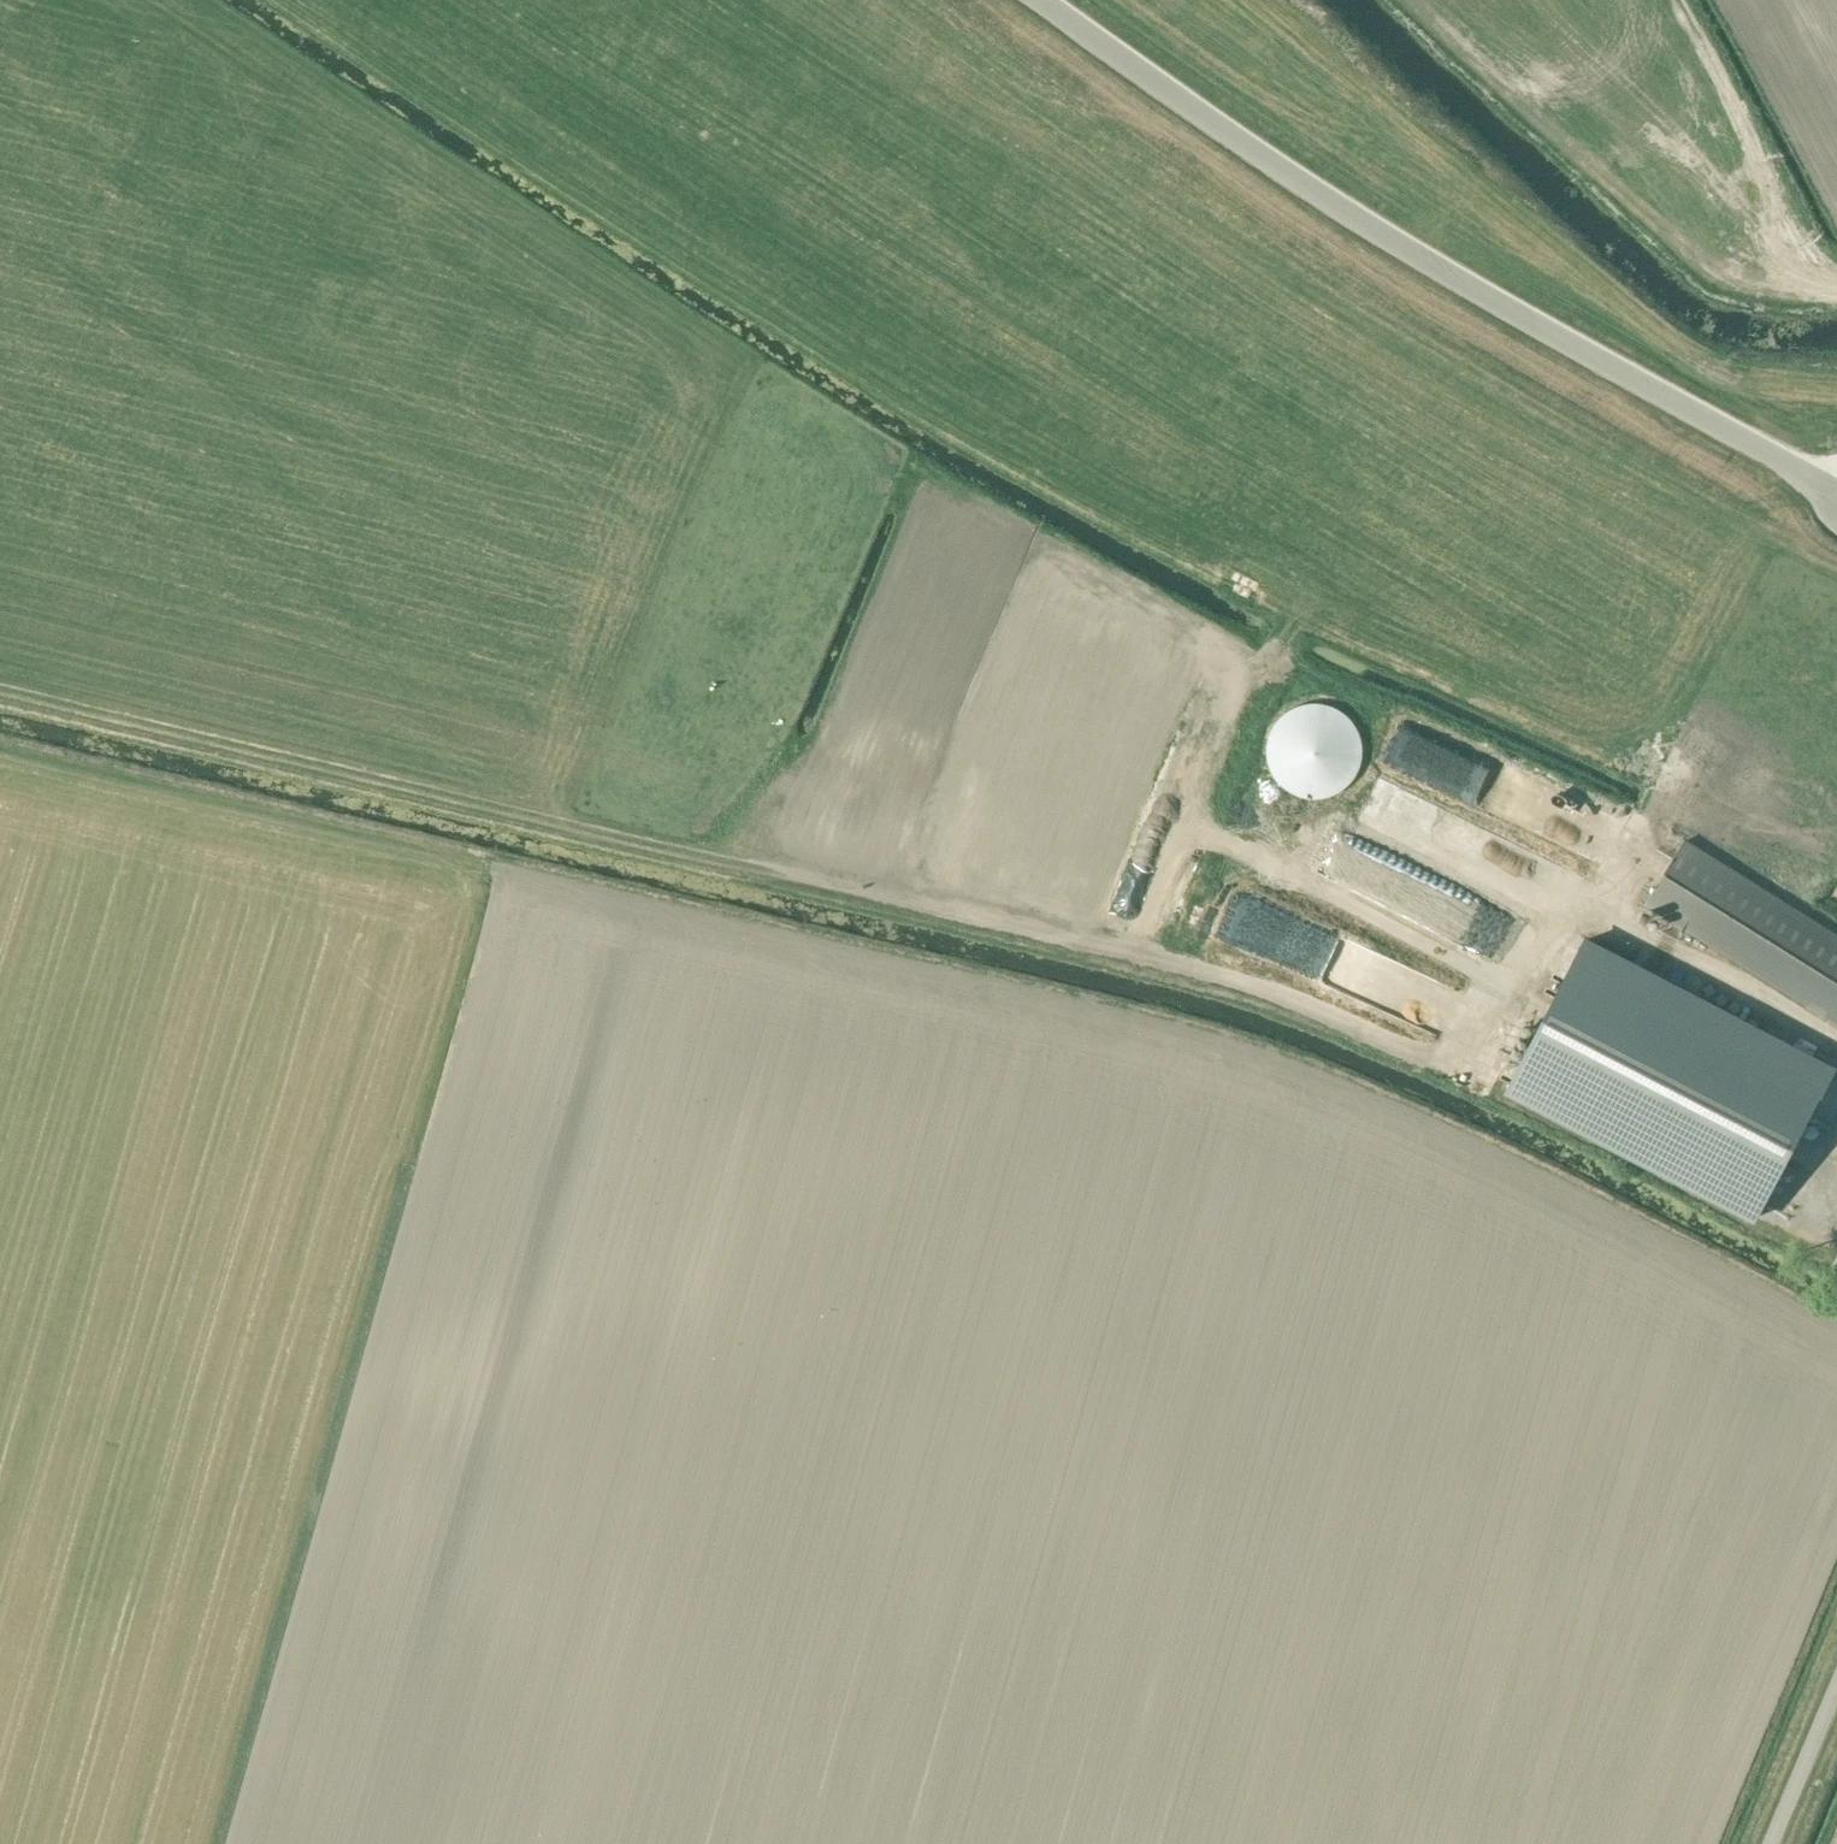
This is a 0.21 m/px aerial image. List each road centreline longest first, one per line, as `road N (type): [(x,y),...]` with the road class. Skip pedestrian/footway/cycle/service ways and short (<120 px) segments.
road 1 (unclassified): [(1816,480),(1263,169),(1027,0)]
road 2 (unclassified): [(1773,1843),(1836,1691)]

